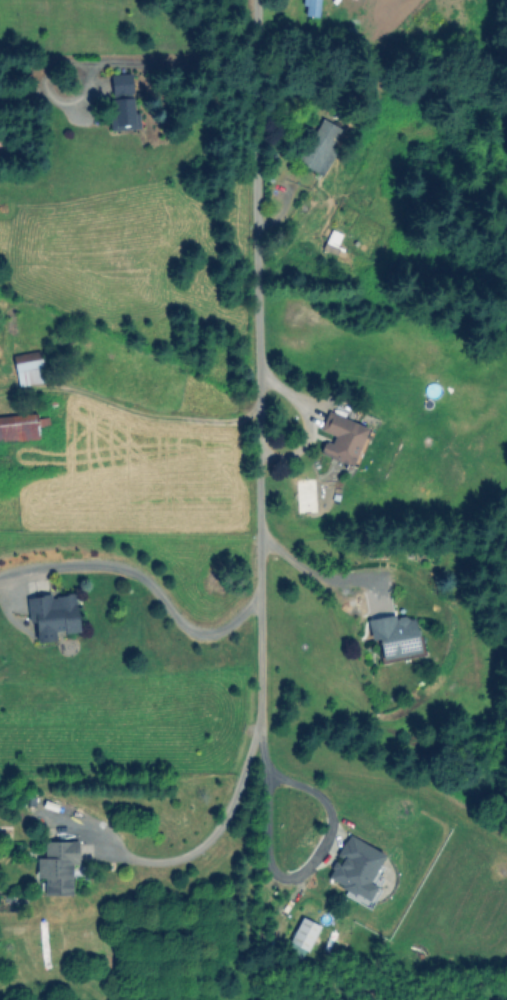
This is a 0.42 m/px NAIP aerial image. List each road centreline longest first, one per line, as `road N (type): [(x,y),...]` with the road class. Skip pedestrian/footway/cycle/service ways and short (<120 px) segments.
road 1 (residential): [(258,719),(256,0)]

